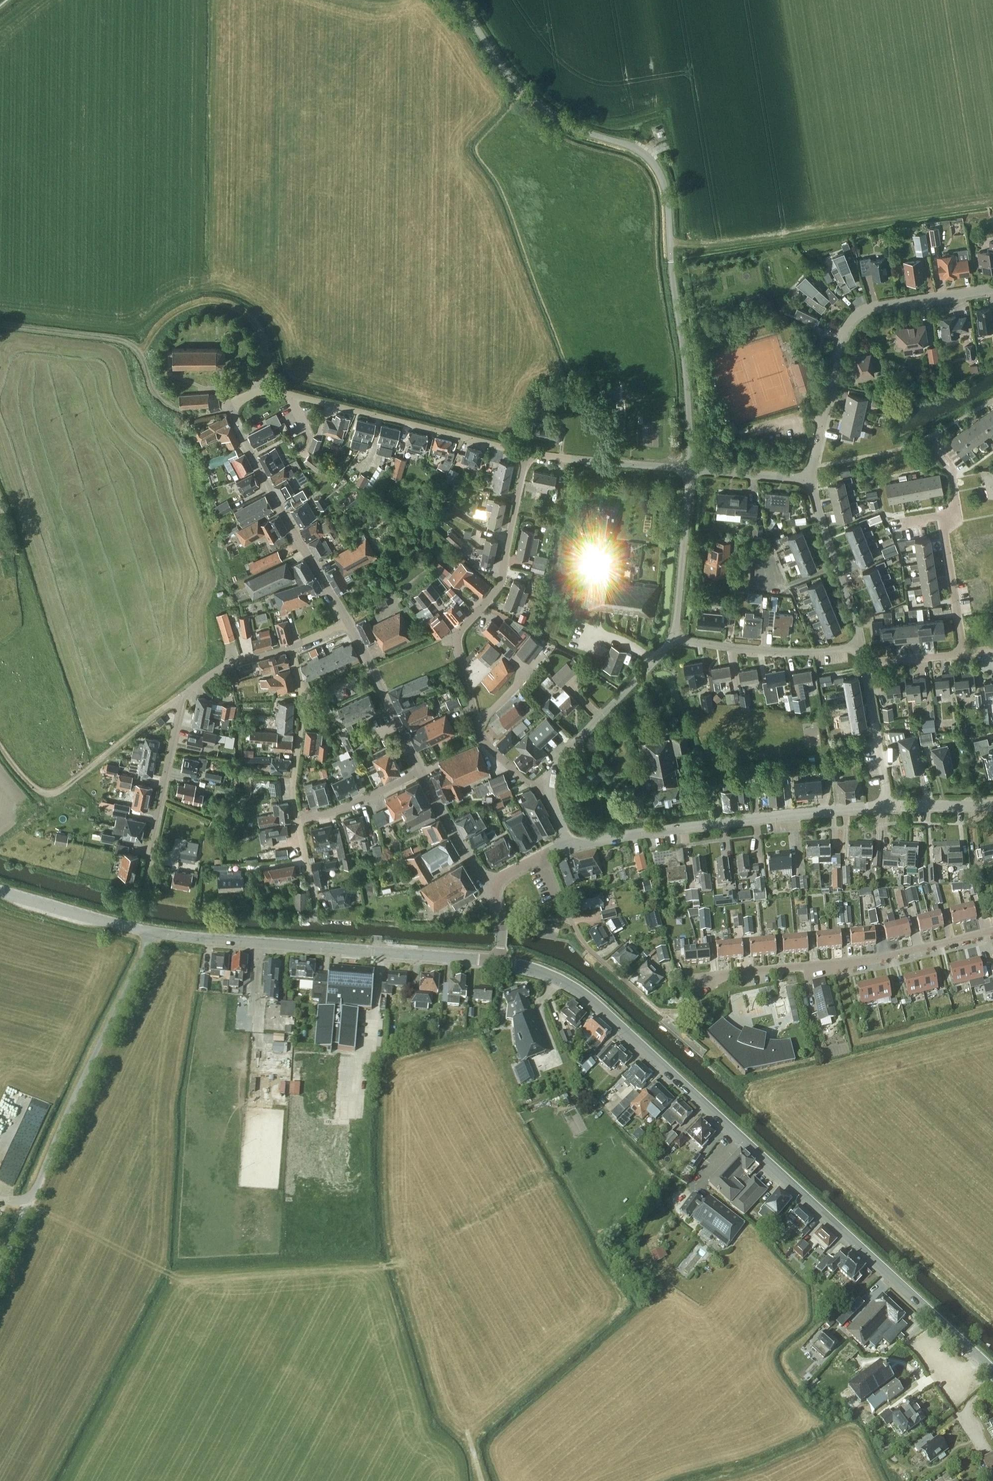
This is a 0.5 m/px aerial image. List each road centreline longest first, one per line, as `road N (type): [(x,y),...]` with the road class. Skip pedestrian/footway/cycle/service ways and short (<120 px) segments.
road 1 (tertiary): [(992,1372),(598,1006),(569,985),(499,961)]
road 2 (unclassified): [(689,469),(661,175),(631,148),(539,109),(457,0)]
road 3 (tertiary): [(499,961),(153,934),(0,892)]
road 4 (residential): [(547,784),(528,783),(484,742),(457,640),(501,582),(526,455)]
road 5 (unclassified): [(569,844),(888,806)]
road 6 (residential): [(695,1000),(724,975),(869,960),(992,930)]
road 7 (residential): [(811,478),(849,322),(871,308),(992,289)]
road 8 (residential): [(526,455),(276,390),(228,406)]
road 9 (residential): [(228,406),(189,414),(170,407),(130,343),(0,325)]
road 10 (residential): [(228,406),(348,622)]
road 11 (residential): [(143,891),(181,697)]
road 12 (residential): [(547,784),(555,764),(674,636)]
road 13 (residential): [(862,644),(748,650),(674,636)]
road 14 (residential): [(681,1011),(655,1008),(590,951),(561,896)]
road 15 (residential): [(297,819),(293,790),(303,705),(291,647)]
road 16 (residential): [(862,644),(811,478)]
road 17 (residential): [(674,636),(689,469)]
road 18 (residential): [(348,622),(421,771)]
road 19 (residential): [(689,469),(526,455)]
road 20 (residential): [(888,806),(865,663)]
road 21 (residential): [(963,652),(941,516)]
road 22 (residential): [(421,771),(481,874),(495,880)]
road 23 (residential): [(297,819),(334,812),(421,771)]
road 24 (residential): [(811,478),(689,469)]
road 25 (residential): [(181,697),(235,662),(291,647)]

